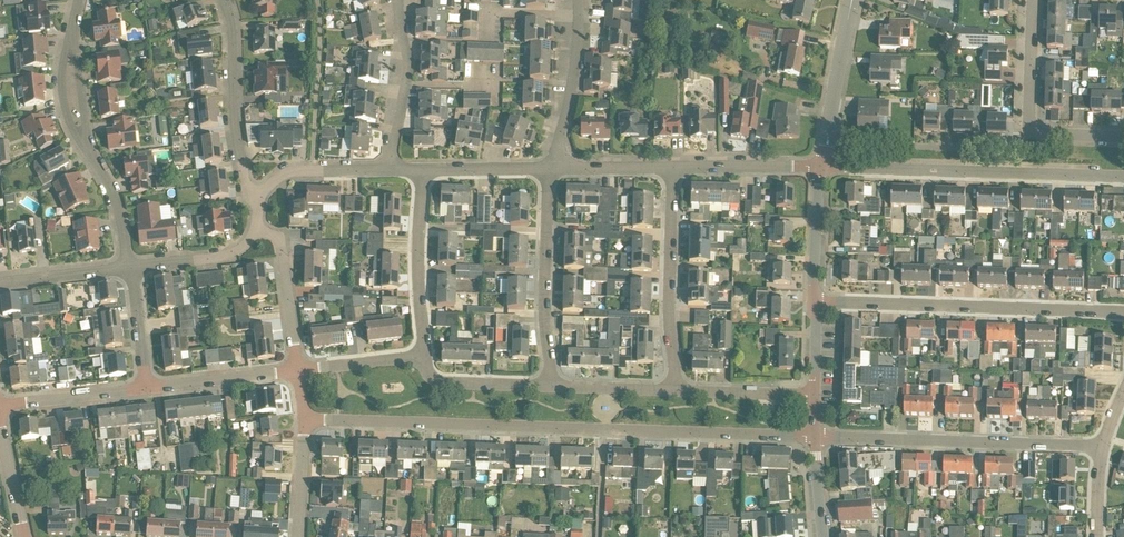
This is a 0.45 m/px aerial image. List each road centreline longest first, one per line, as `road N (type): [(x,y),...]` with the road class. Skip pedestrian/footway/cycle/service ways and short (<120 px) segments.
road 1 (residential): [(815,435),(304,420)]
road 2 (residential): [(1123,313),(814,300)]
road 3 (residential): [(1123,176),(822,165)]
road 4 (residential): [(1103,445),(815,435)]
road 5 (residential): [(131,268),(109,186),(64,99),(79,0)]
road 6 (residential): [(673,386),(672,167)]
road 7 (residential): [(551,383),(544,320),(549,168)]
road 8 (residential): [(225,0),(238,143),(246,180),(261,200)]
road 9 (residential): [(425,356),(416,273),(423,168)]
road 10 (residential): [(579,0),(574,79),(549,168)]
road 11 (residential): [(390,168),(409,60),(400,0)]
road 12 (tertiary): [(822,165),(850,0)]
road 13 (residential): [(297,372),(283,255),(276,236),(255,228)]
road 14 (residential): [(147,388),(297,372)]
road 15 (residential): [(822,165),(672,167)]
road 16 (residential): [(0,409),(147,388)]
road 17 (residential): [(551,383),(434,379),(425,356)]
road 18 (residential): [(814,396),(673,386)]
road 19 (residential): [(131,268),(221,256),(241,248),(255,228)]
road 20 (tertiary): [(814,300),(822,165)]
road 21 (residential): [(0,283),(131,268)]
road 22 (residential): [(425,356),(297,372)]
road 23 (residential): [(1032,128),(1034,0)]
road 24 (residential): [(549,168),(423,168)]
road 25 (residential): [(672,167),(549,168)]
road 26 (residential): [(673,386),(551,383)]
road 27 (residential): [(147,388),(131,268)]

